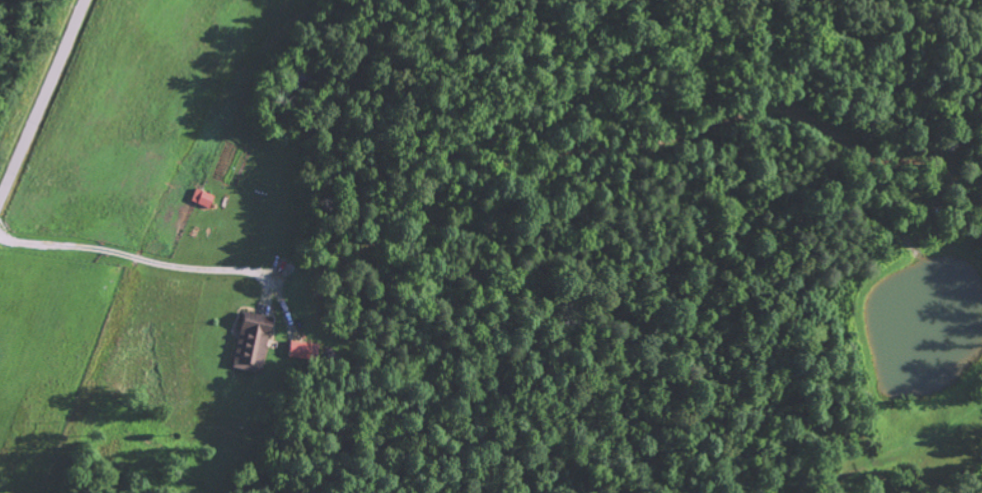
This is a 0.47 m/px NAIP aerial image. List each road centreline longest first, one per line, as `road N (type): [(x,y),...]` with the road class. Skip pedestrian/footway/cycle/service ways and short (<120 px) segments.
road 1 (residential): [(0,203),(86,0)]

